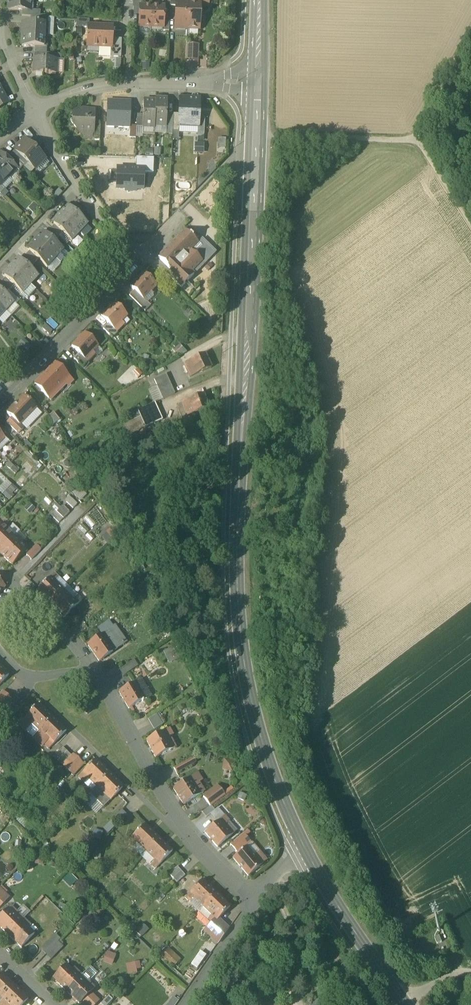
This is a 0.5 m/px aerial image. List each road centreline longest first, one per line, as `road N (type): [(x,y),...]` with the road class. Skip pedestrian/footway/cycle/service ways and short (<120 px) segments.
road 1 (secondary): [(305,852),(276,783),(247,678),(238,591),(256,83)]
road 2 (residential): [(194,843),(94,668),(20,588)]
road 3 (residential): [(0,409),(139,264),(77,182)]
road 4 (track): [(470,33),(415,139),(256,135)]
road 5 (residential): [(0,654),(194,843)]
road 6 (secondary): [(404,1004),(305,852)]
road 7 (residential): [(260,895),(184,1004)]
road 8 (residential): [(256,83),(126,81)]

